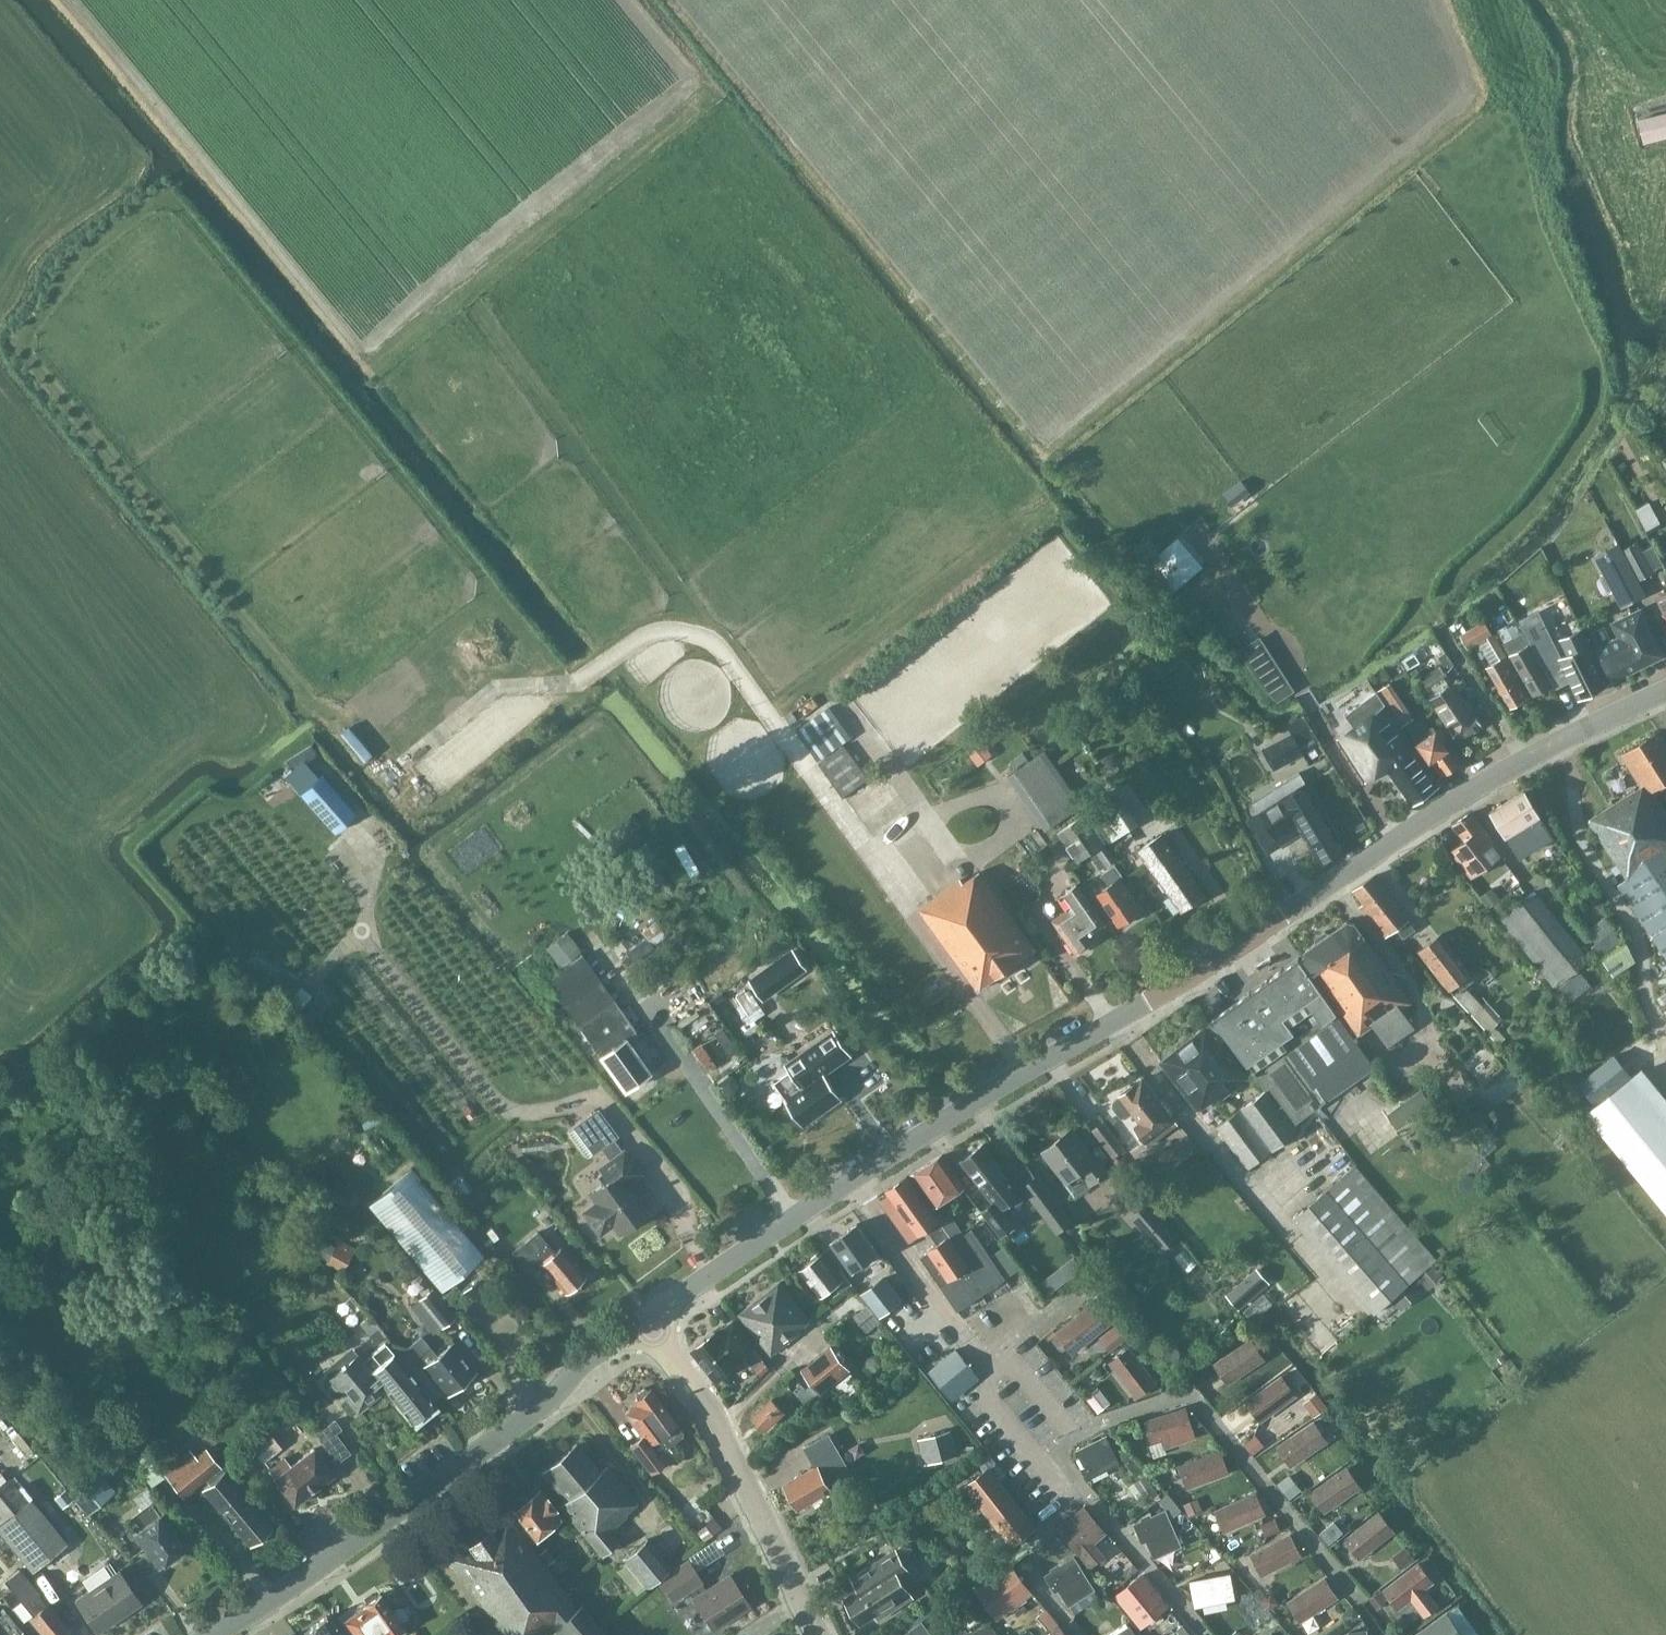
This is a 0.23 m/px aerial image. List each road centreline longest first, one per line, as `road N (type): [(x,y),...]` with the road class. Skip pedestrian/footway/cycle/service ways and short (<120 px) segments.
road 1 (tertiary): [(648,1318),(851,1180),(1230,953),(1491,779),(1665,692)]
road 2 (tertiary): [(213,1634),(458,1469),(648,1318)]
road 3 (residential): [(819,1634),(718,1427),(648,1318)]

